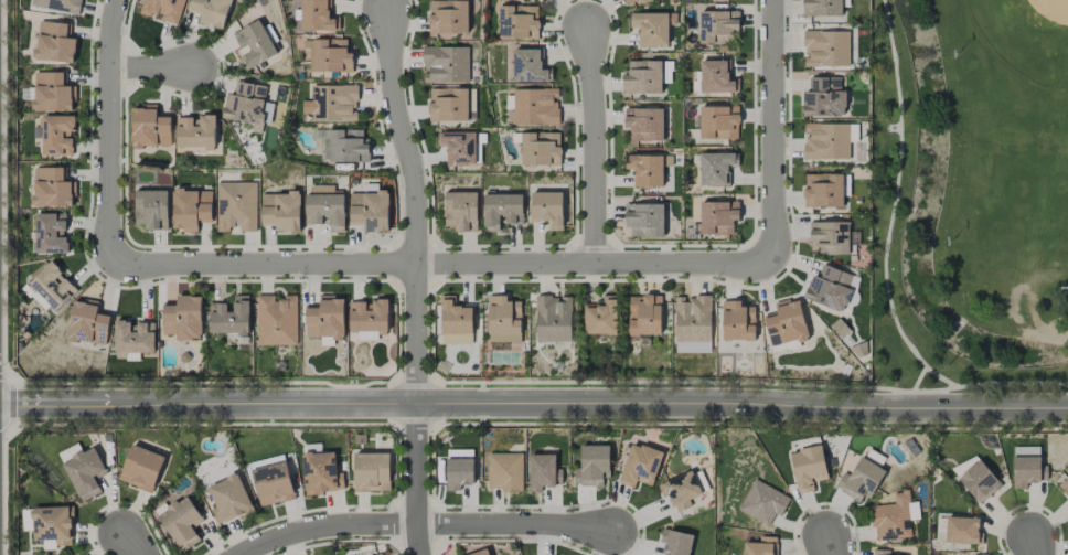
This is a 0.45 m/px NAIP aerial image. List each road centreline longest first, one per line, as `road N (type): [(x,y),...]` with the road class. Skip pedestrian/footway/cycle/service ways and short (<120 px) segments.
road 1 (tertiary): [(1067,407),(0,405)]
road 2 (residential): [(108,265),(772,265)]
road 3 (residential): [(386,10),(395,115),(415,196),(416,406)]
road 4 (residential): [(612,533),(548,525),(338,526),(242,554)]
road 5 (residential): [(116,0),(108,265)]
road 6 (residential): [(772,0),(772,265)]
road 7 (residential): [(587,29),(596,88),(594,266)]
road 8 (tertiary): [(416,406),(419,554)]

